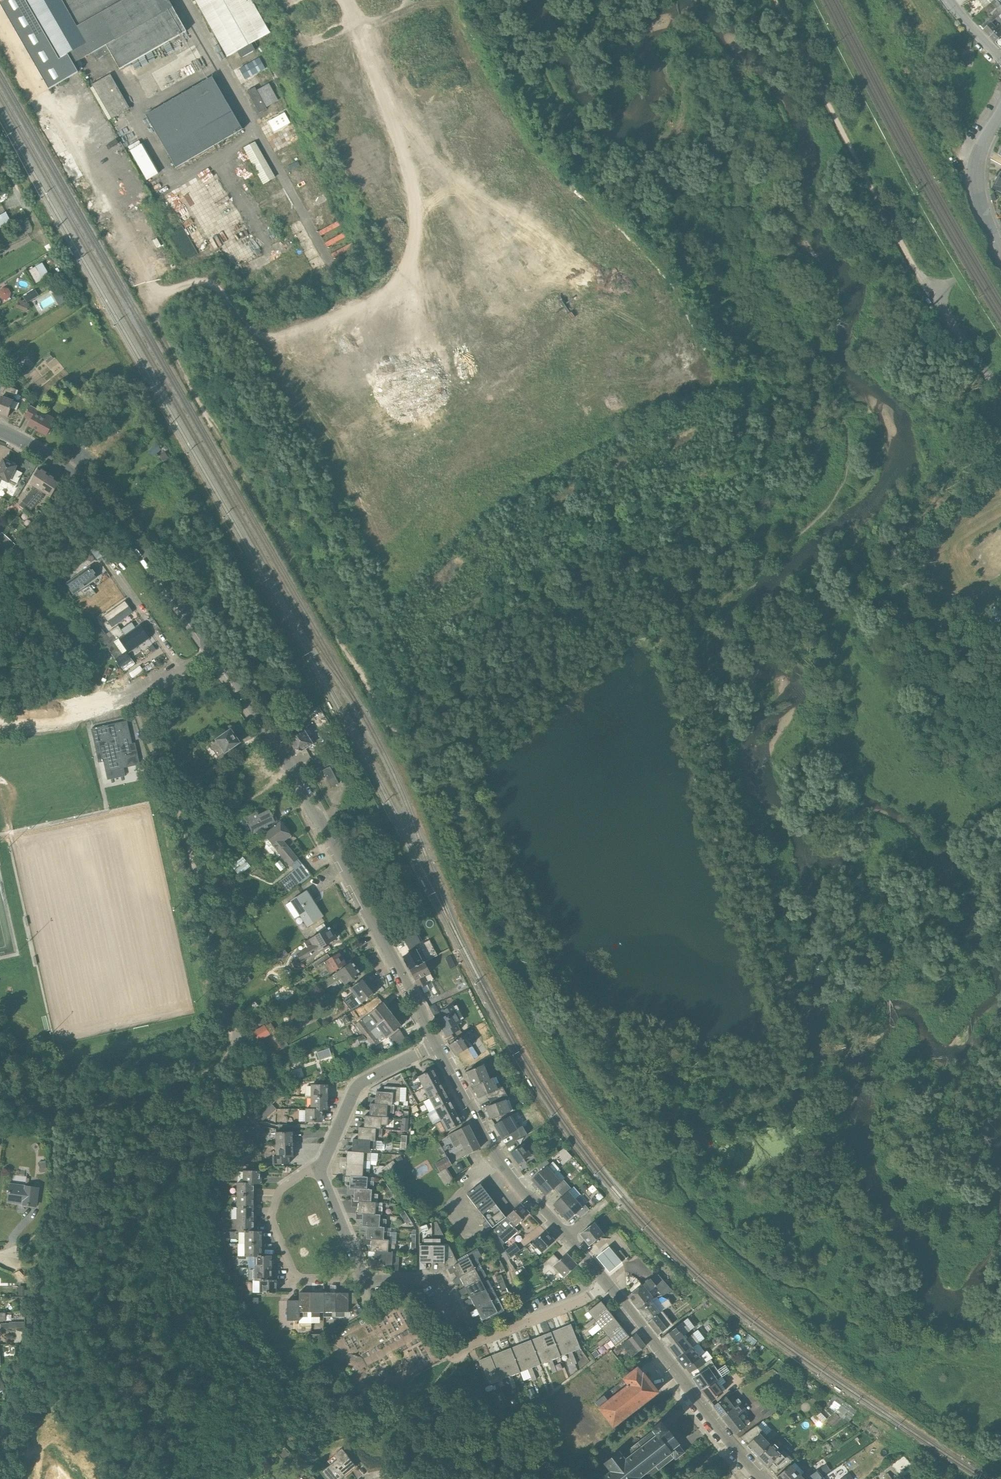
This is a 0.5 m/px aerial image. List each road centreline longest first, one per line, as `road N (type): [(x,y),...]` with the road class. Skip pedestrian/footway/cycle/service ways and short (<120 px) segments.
road 1 (tertiary): [(437,1046),(293,771),(133,537),(84,482),(0,430)]
road 2 (track): [(132,698),(178,808),(210,932),(230,1031),(216,1067)]
road 3 (track): [(937,297),(775,0)]
road 4 (tertiary): [(567,1236),(491,1144),(437,1046)]
road 5 (tertiary): [(732,1444),(606,1284)]
road 6 (residential): [(358,1273),(297,1276),(273,1223),(280,1190),(319,1166)]
road 7 (residential): [(319,1166),(362,1083),(437,1046)]
road 8 (track): [(99,708),(84,647),(29,598),(0,587)]
road 9 (unclassified): [(457,1349),(606,1284)]
road 10 (residential): [(457,1317),(437,1281),(358,1273)]

